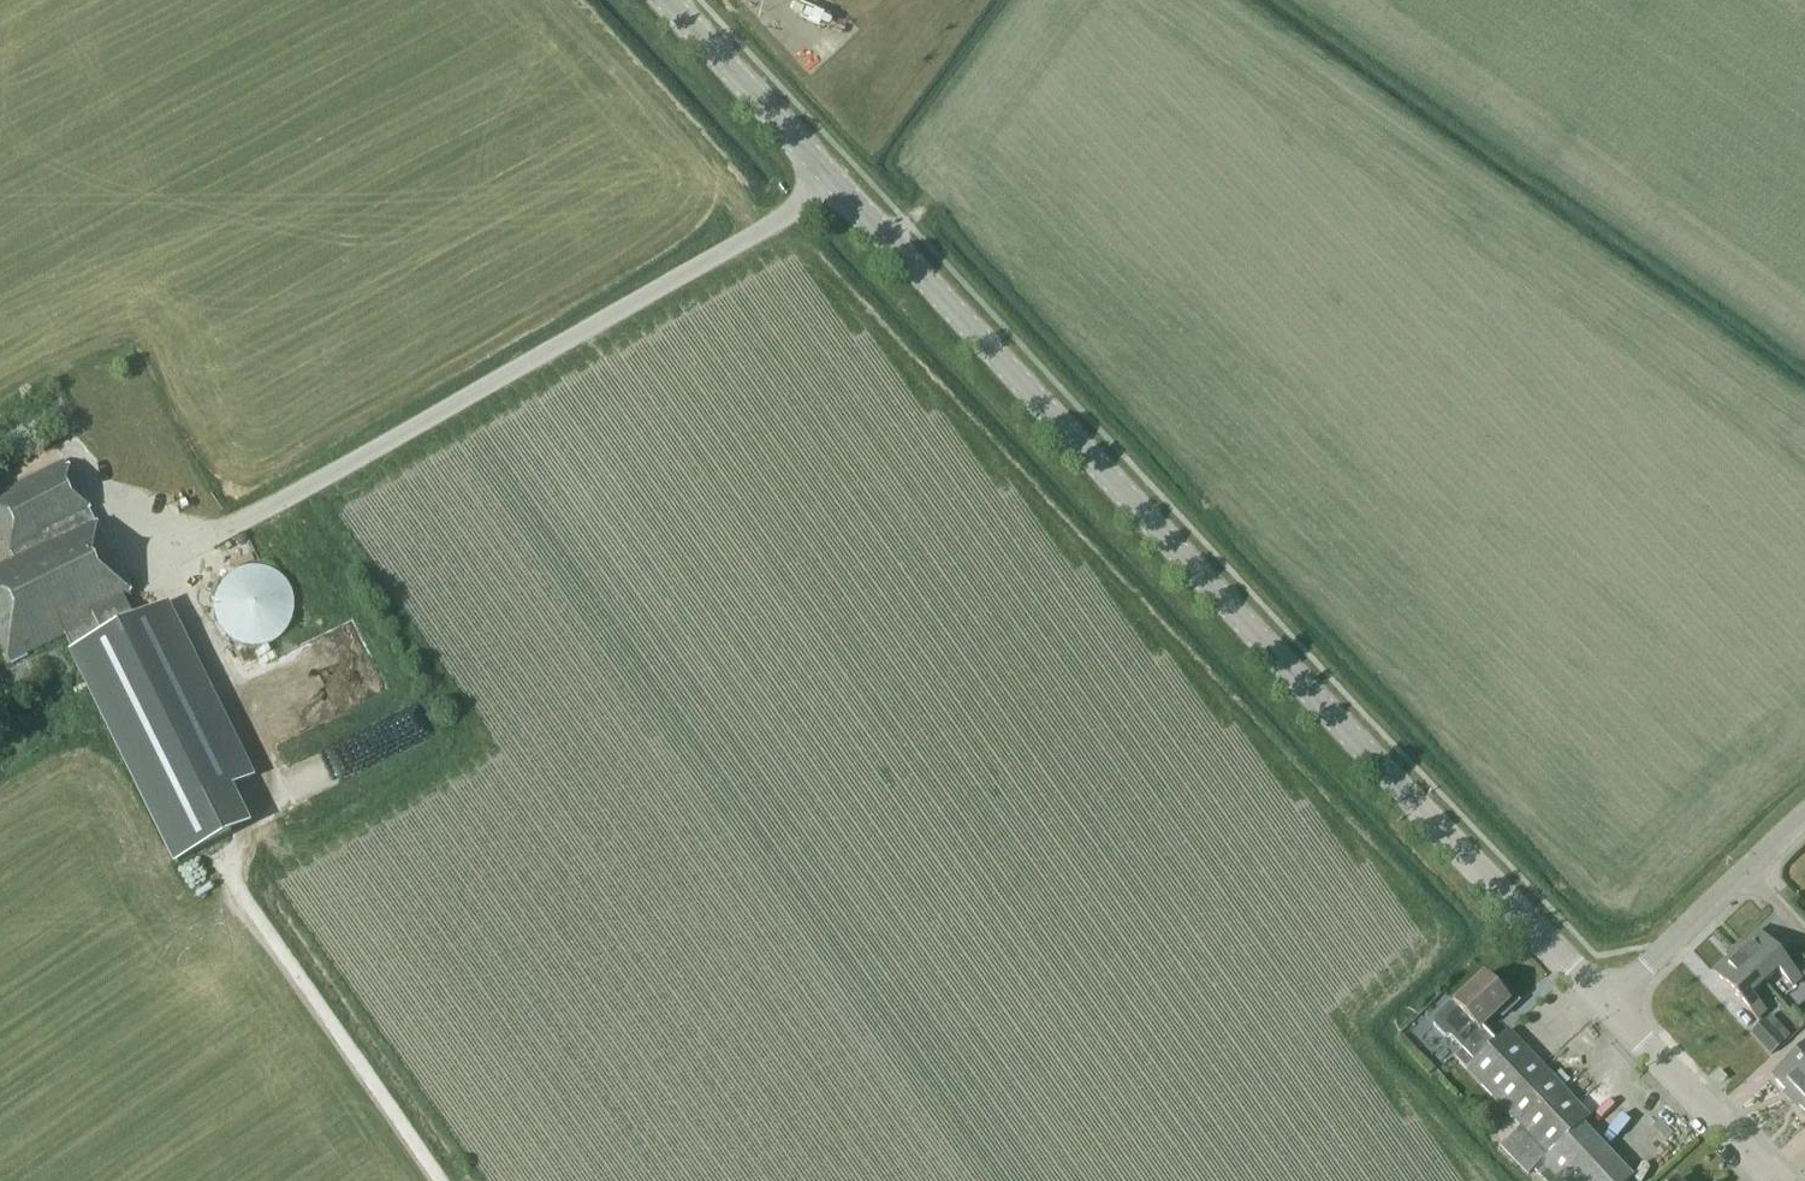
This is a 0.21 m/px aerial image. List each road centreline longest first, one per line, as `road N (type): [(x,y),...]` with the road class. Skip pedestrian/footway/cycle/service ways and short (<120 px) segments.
road 1 (tertiary): [(1606,1004),(668,0)]
road 2 (track): [(230,852),(243,896),(442,1180)]
road 3 (residential): [(1804,814),(1606,1004)]
road 4 (tertiary): [(1774,1180),(1606,1004)]

